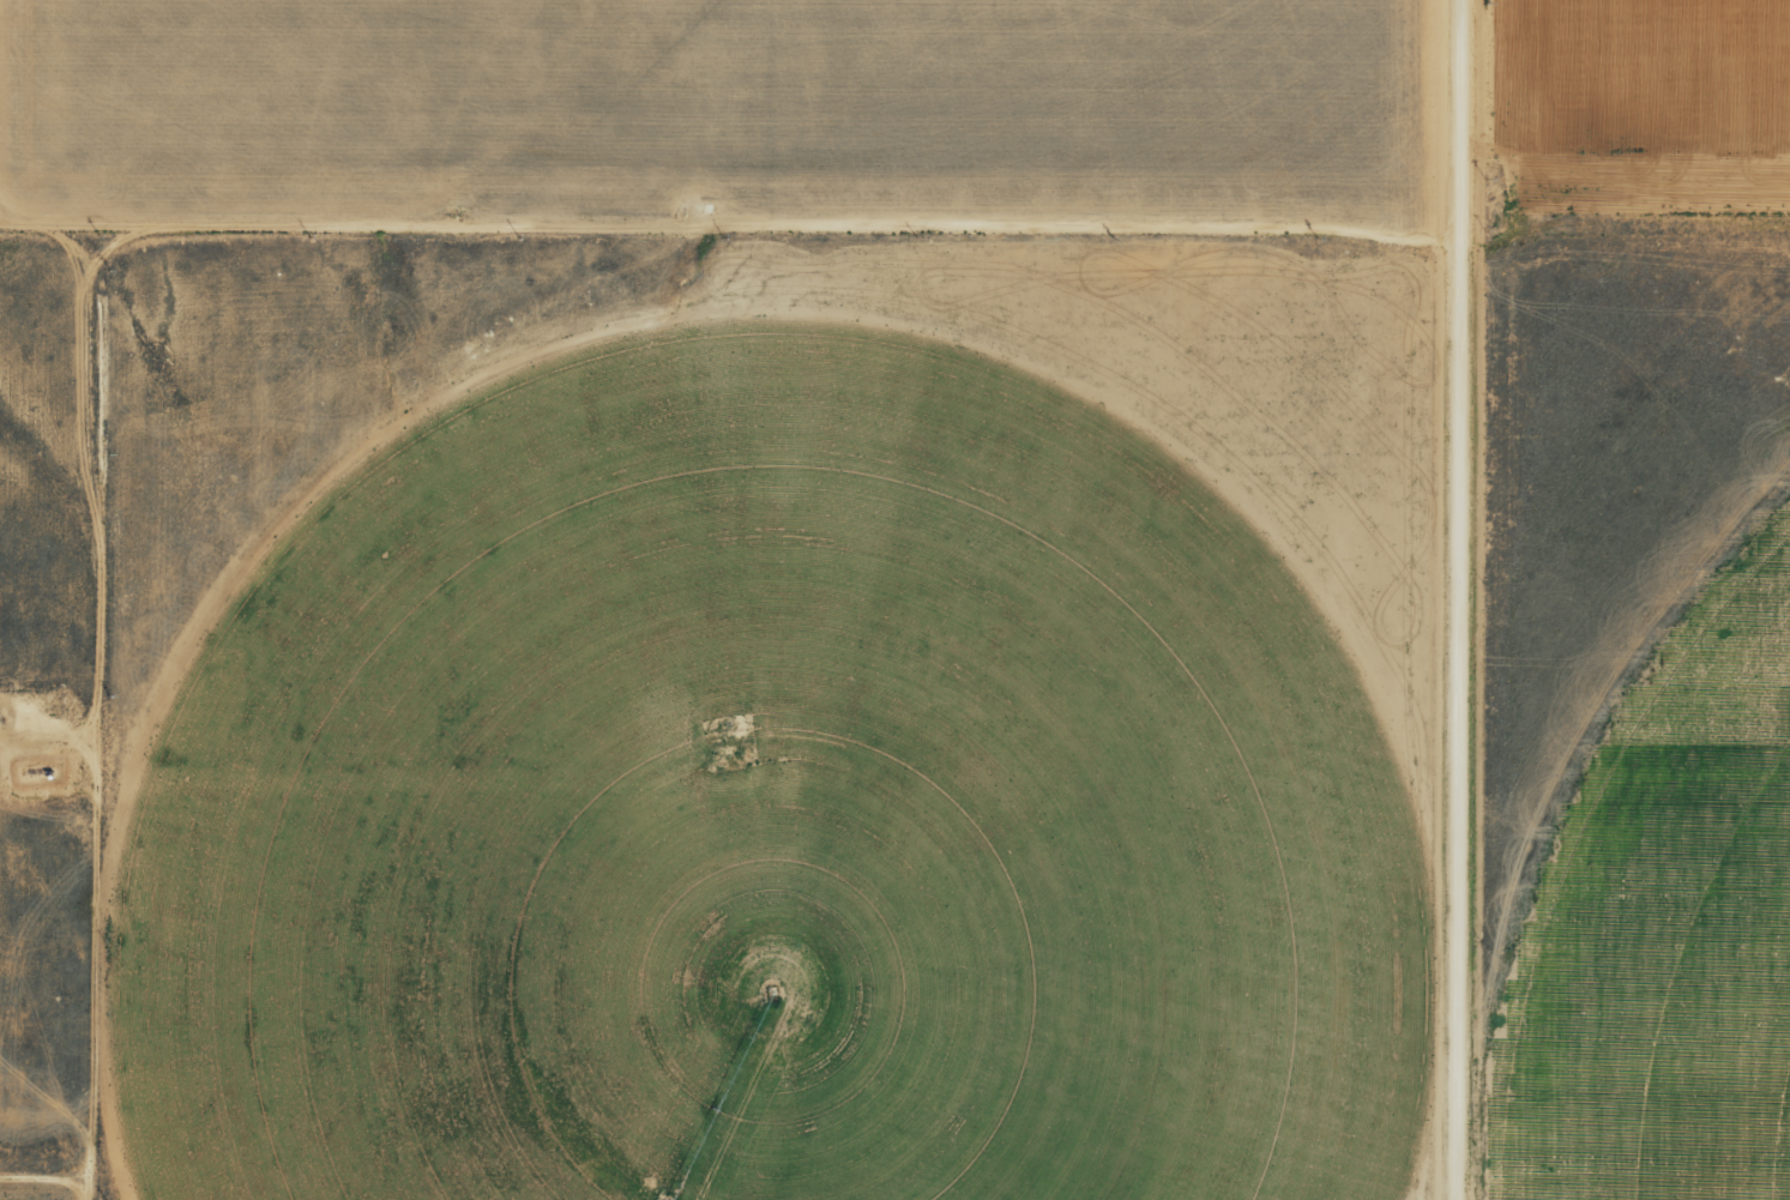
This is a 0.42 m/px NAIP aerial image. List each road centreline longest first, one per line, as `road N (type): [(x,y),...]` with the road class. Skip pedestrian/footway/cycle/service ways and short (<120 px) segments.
road 1 (residential): [(1470,198),(971,185),(174,203),(107,234),(0,192)]
road 2 (residential): [(1475,1199),(1473,0)]
road 3 (residential): [(103,1199),(107,234)]

